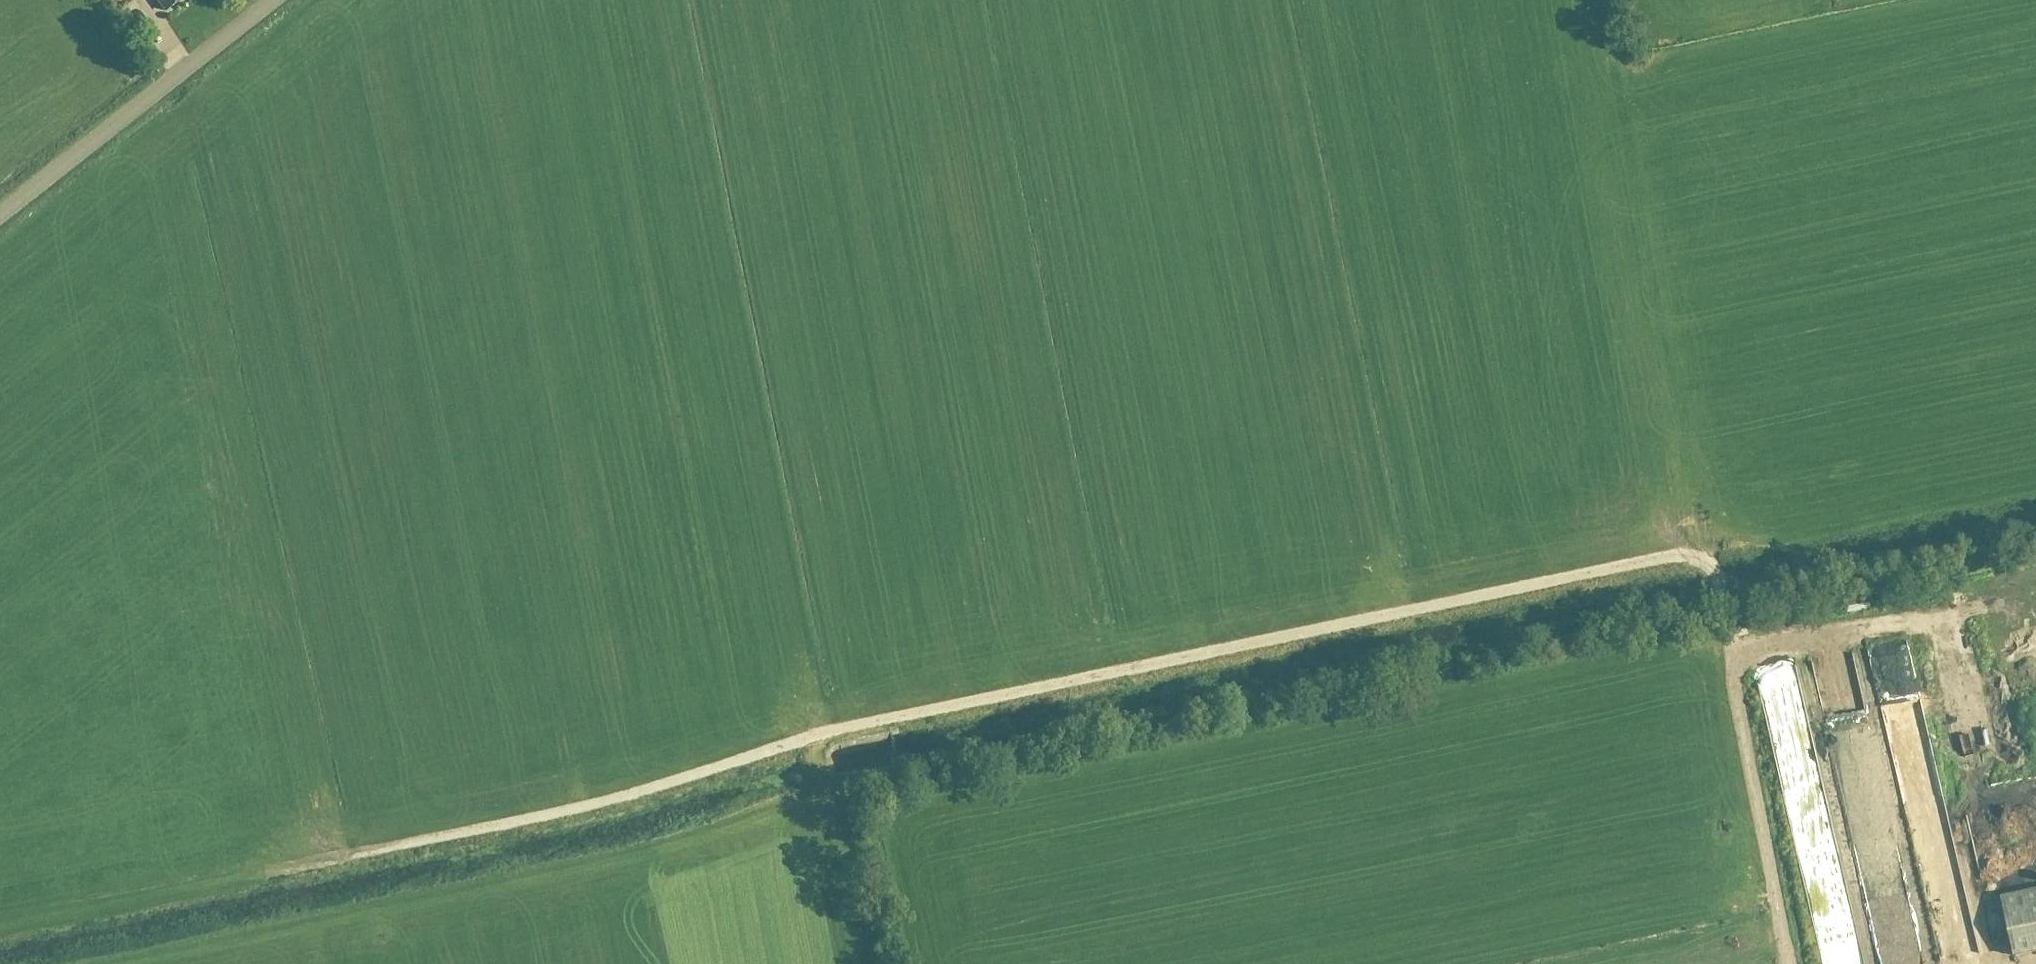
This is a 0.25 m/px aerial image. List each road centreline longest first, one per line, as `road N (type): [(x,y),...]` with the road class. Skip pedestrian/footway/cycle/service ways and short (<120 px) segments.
road 1 (track): [(811,743),(1713,562),(1722,577),(1790,963)]
road 2 (unclassified): [(0,219),(279,0)]

